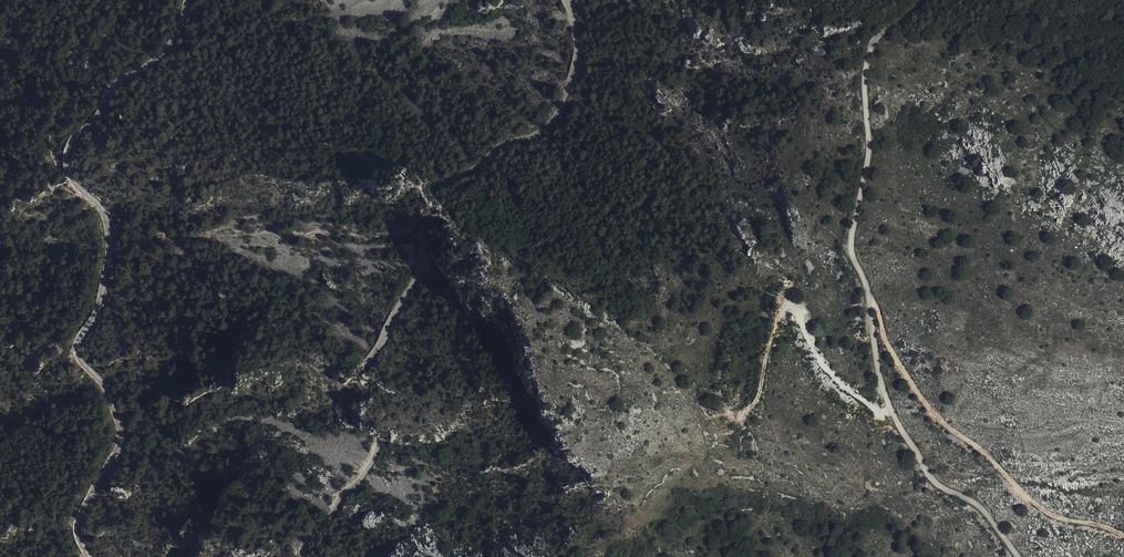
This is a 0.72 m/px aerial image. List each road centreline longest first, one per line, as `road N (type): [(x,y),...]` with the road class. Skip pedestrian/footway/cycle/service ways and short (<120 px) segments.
road 1 (tertiary): [(304,556),(376,451),(367,368),(416,276),(422,224),(435,196),(497,149),(538,134),(554,119),(577,50),(566,0)]
road 2 (tertiary): [(186,0),(167,49),(108,94),(67,159),(72,179),(105,215),(110,242),(97,314),(77,347),(107,391),(121,434),(79,518),(89,556)]
road 3 (unclassified): [(925,0),(870,49),(867,166),(851,250),(897,423),(932,481),(984,511),(1018,556)]
road 4 (track): [(1123,536),(1048,513),(935,416),(870,302)]
road 5 (track): [(889,407),(875,410),(849,390),(792,306),(772,332),(757,404),(734,418)]

